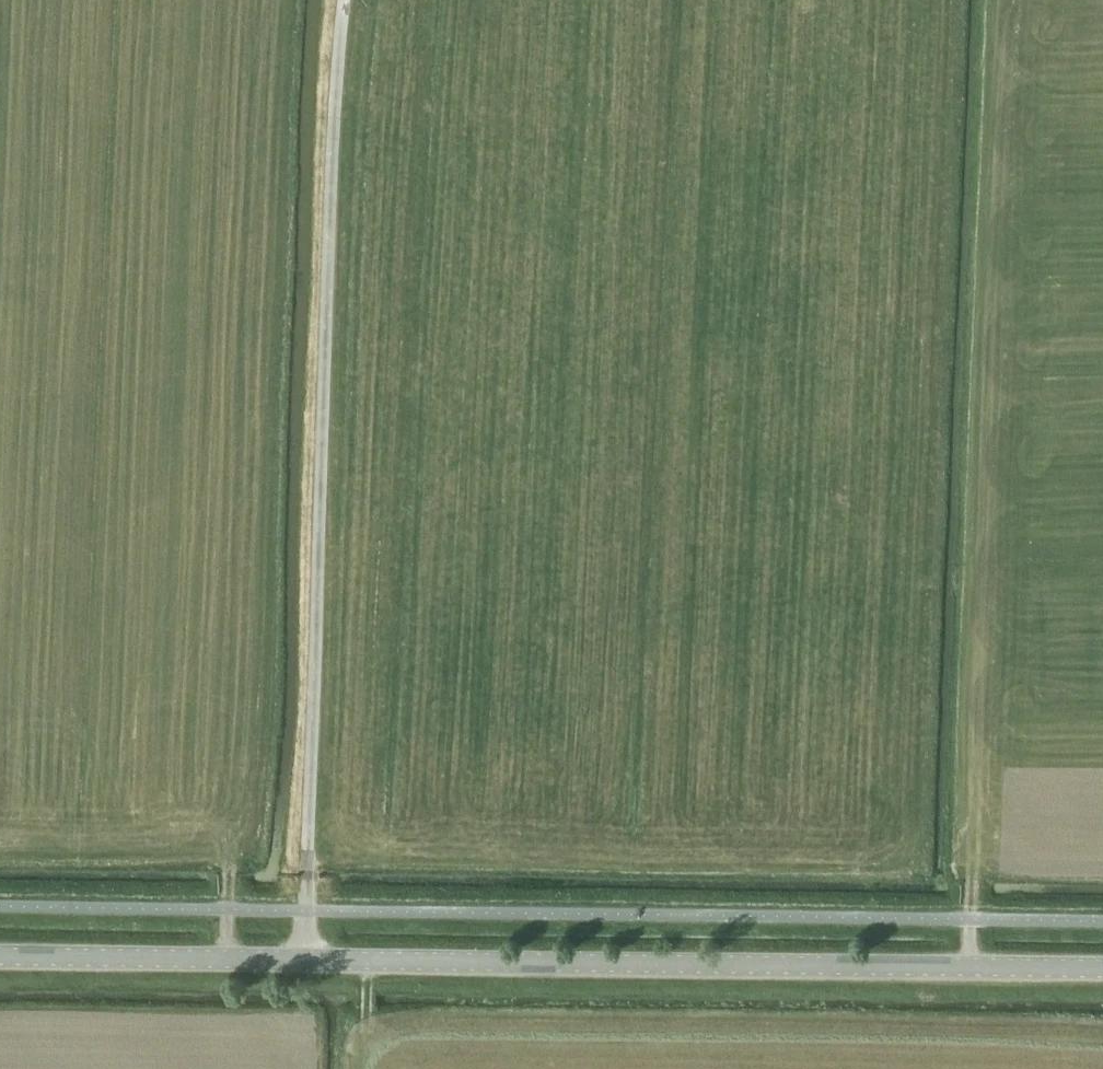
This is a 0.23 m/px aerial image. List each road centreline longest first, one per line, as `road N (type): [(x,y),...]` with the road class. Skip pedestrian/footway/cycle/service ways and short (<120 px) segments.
road 1 (secondary): [(1102,968),(0,955)]

